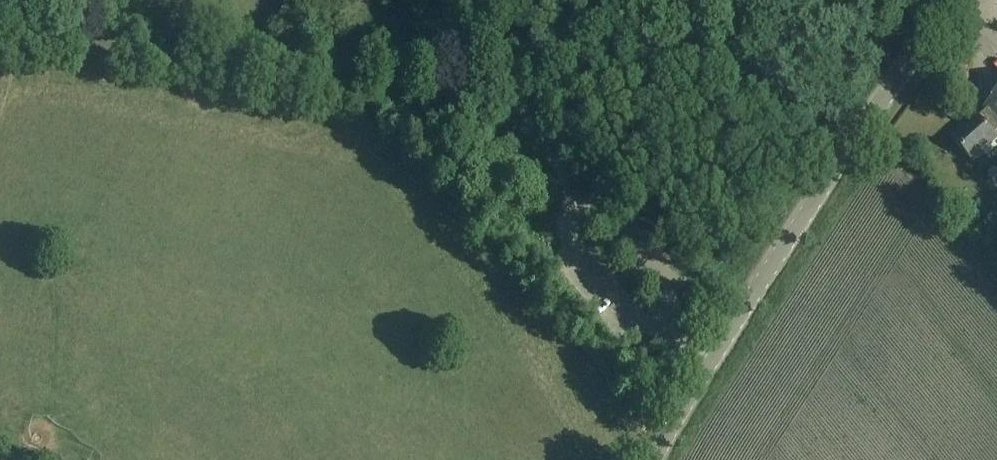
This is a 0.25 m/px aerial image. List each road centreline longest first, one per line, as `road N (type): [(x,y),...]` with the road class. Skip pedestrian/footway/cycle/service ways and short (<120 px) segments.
road 1 (tertiary): [(658,459),(812,206),(962,0)]

